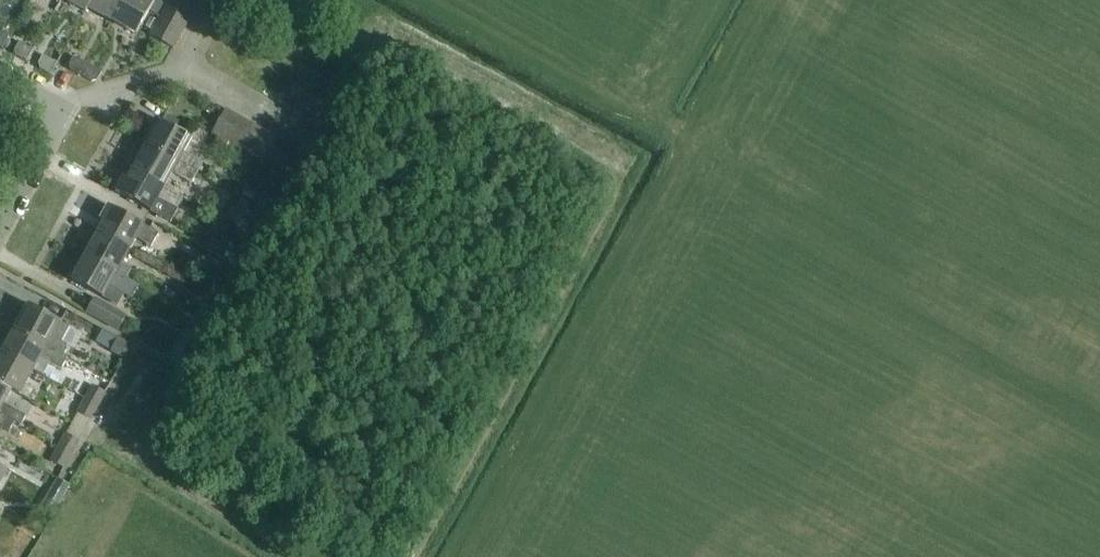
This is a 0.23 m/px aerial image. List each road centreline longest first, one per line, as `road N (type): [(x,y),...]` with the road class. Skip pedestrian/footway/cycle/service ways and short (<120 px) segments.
road 1 (unclassified): [(0,230),(55,129),(53,110),(0,75)]

